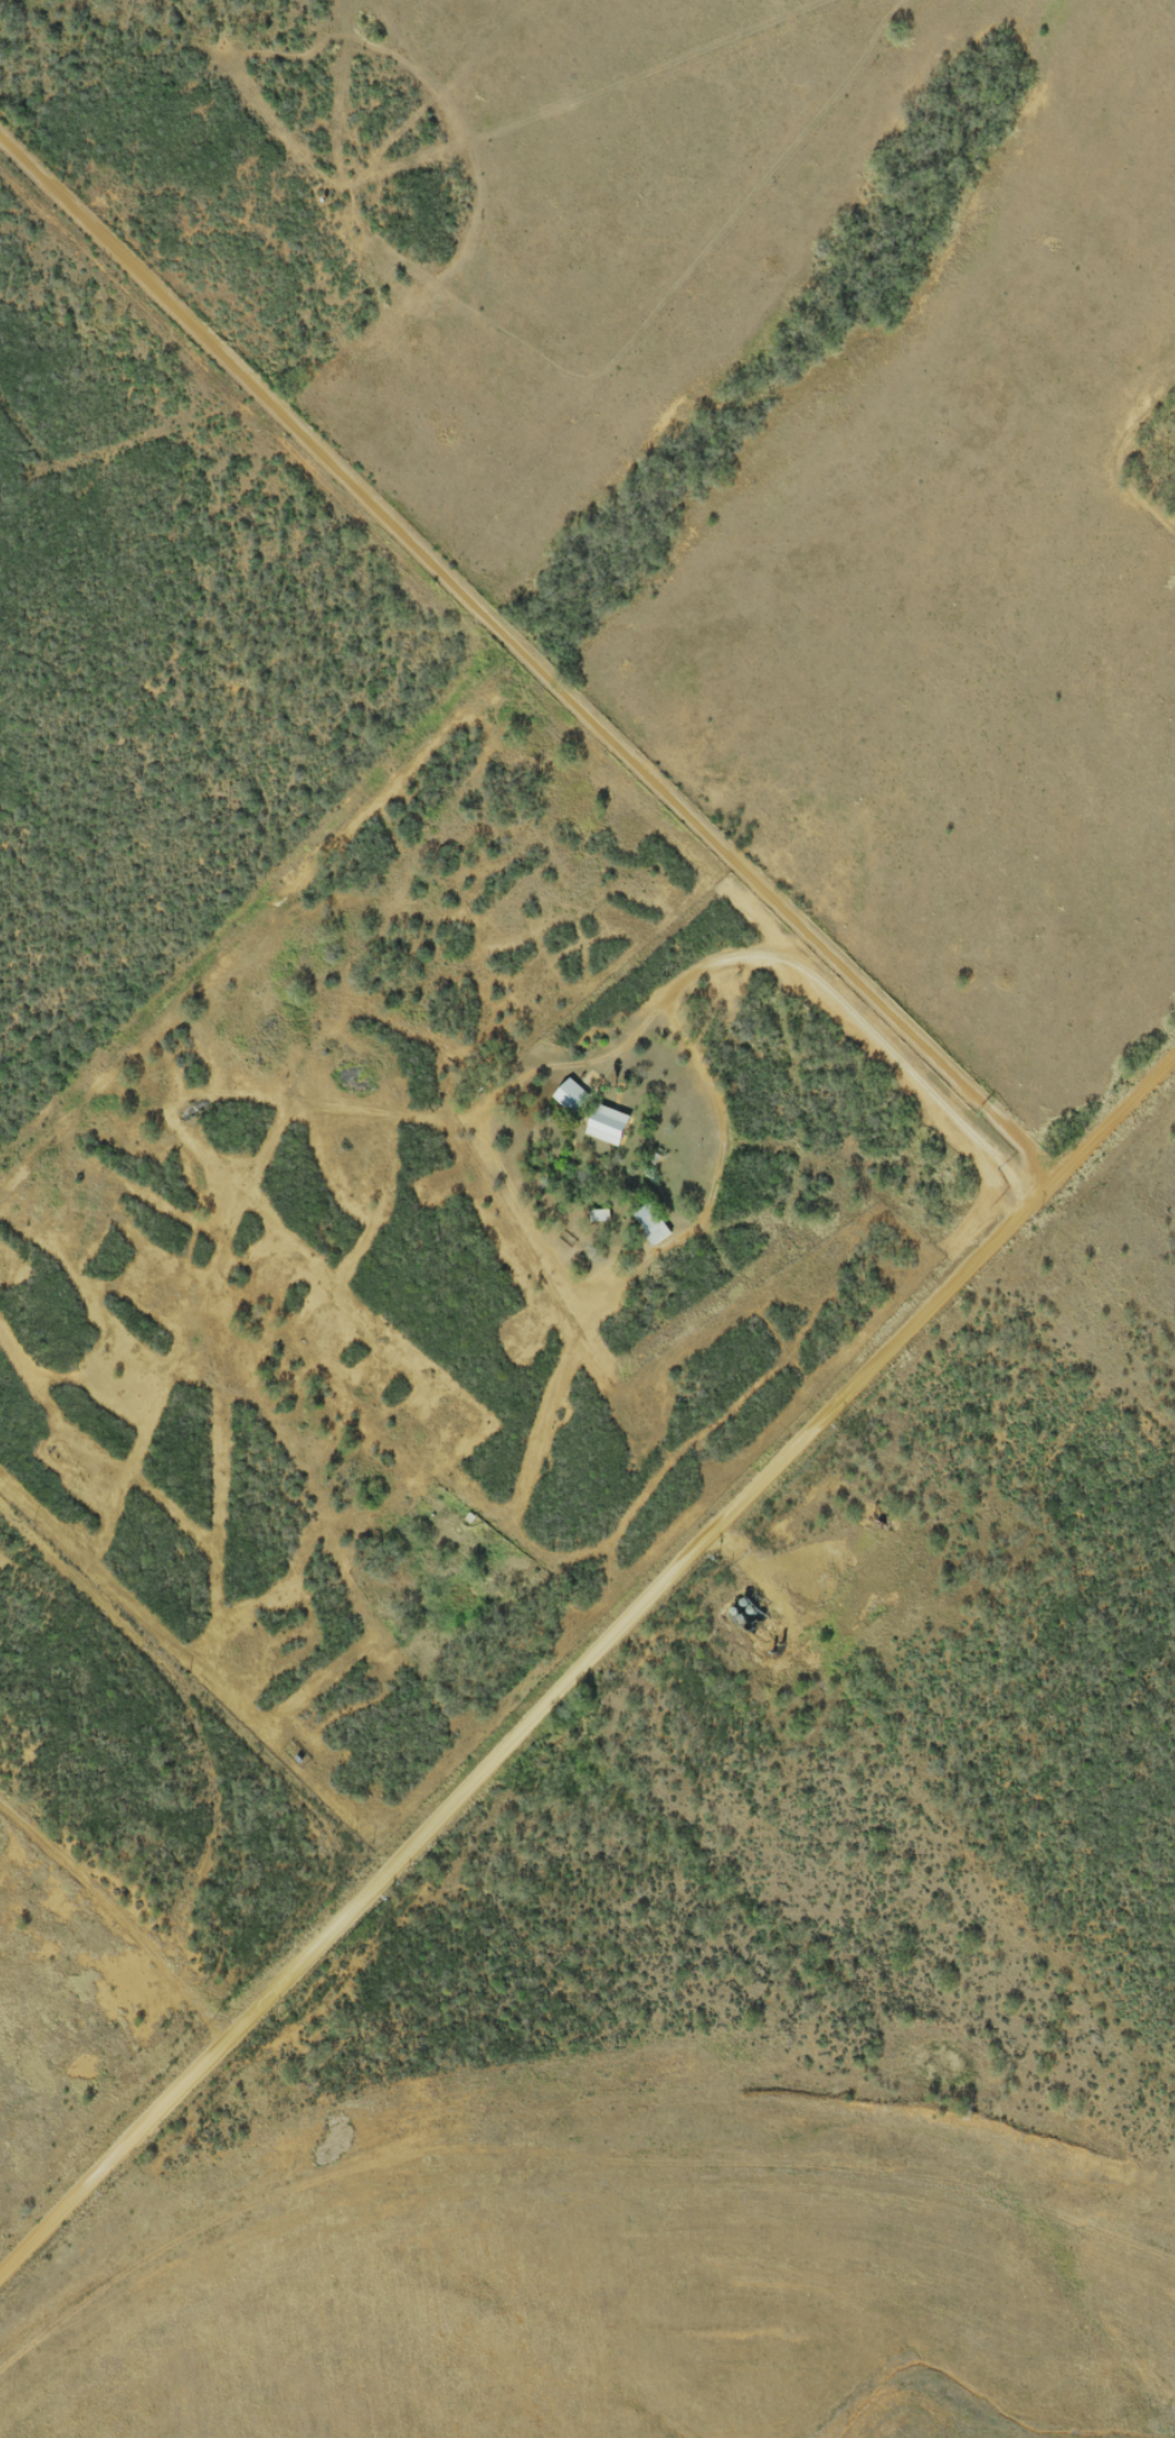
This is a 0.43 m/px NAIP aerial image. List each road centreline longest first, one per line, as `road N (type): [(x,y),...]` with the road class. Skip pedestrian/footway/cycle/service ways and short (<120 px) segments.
road 1 (residential): [(0,2273),(1174,1045)]
road 2 (residential): [(1024,1203),(0,210)]
road 3 (residential): [(382,1873),(0,1507)]

